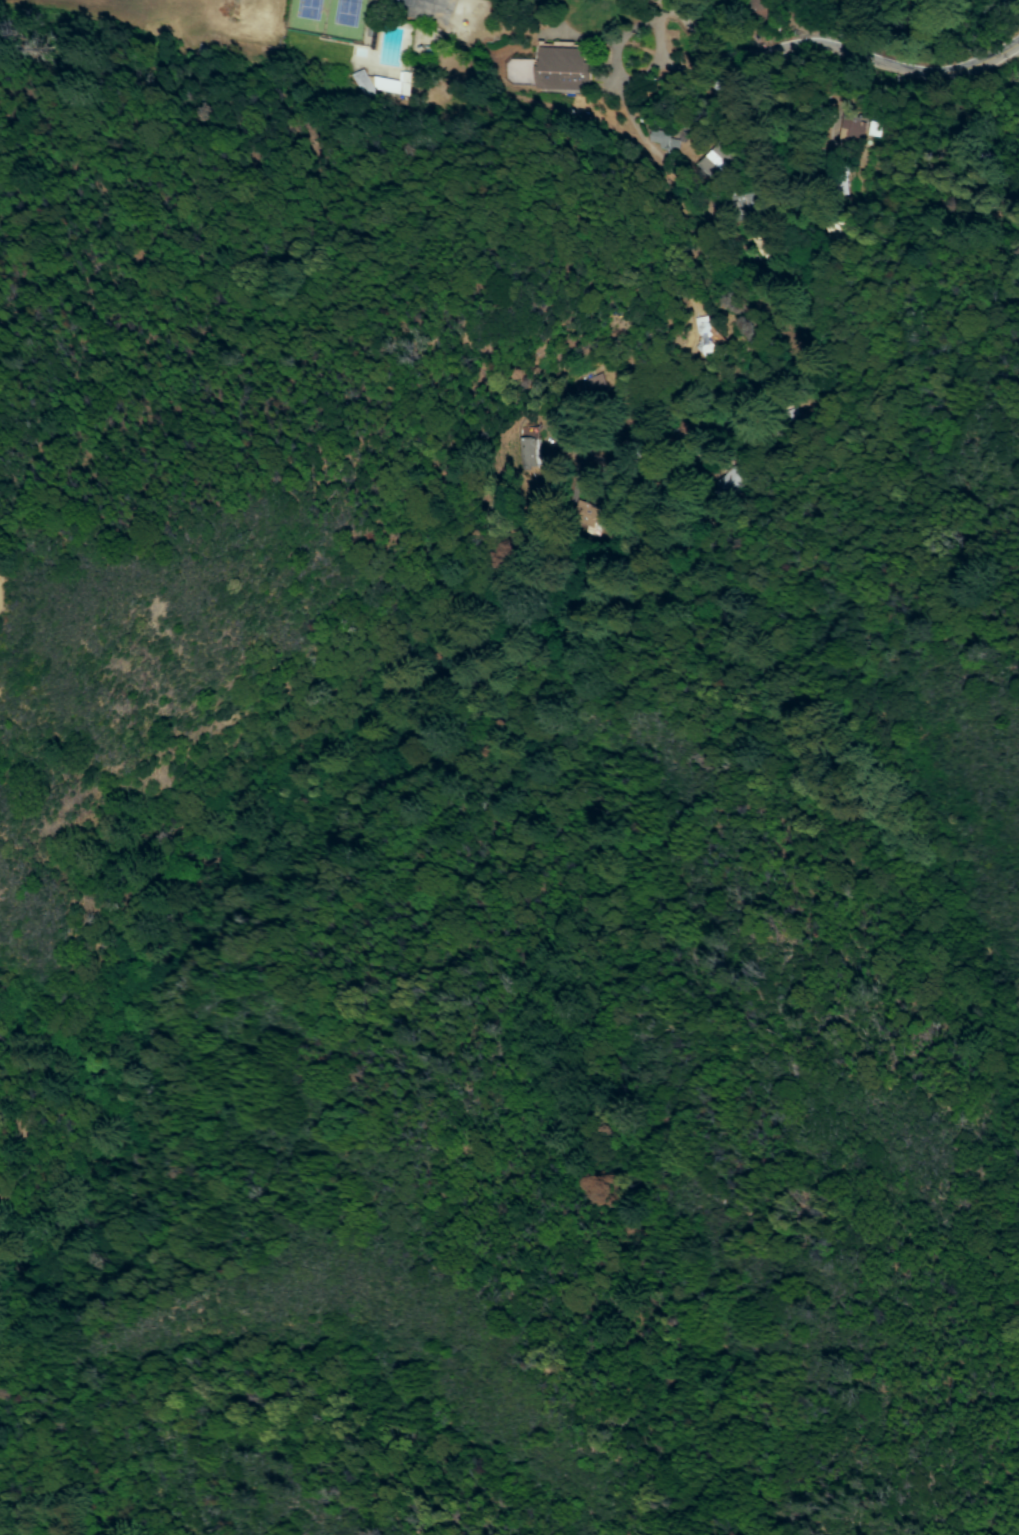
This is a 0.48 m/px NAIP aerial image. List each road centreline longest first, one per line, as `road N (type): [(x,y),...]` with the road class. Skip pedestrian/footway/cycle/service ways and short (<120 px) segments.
road 1 (tertiary): [(1018,40),(1001,55),(949,72),(915,71),(669,15)]

